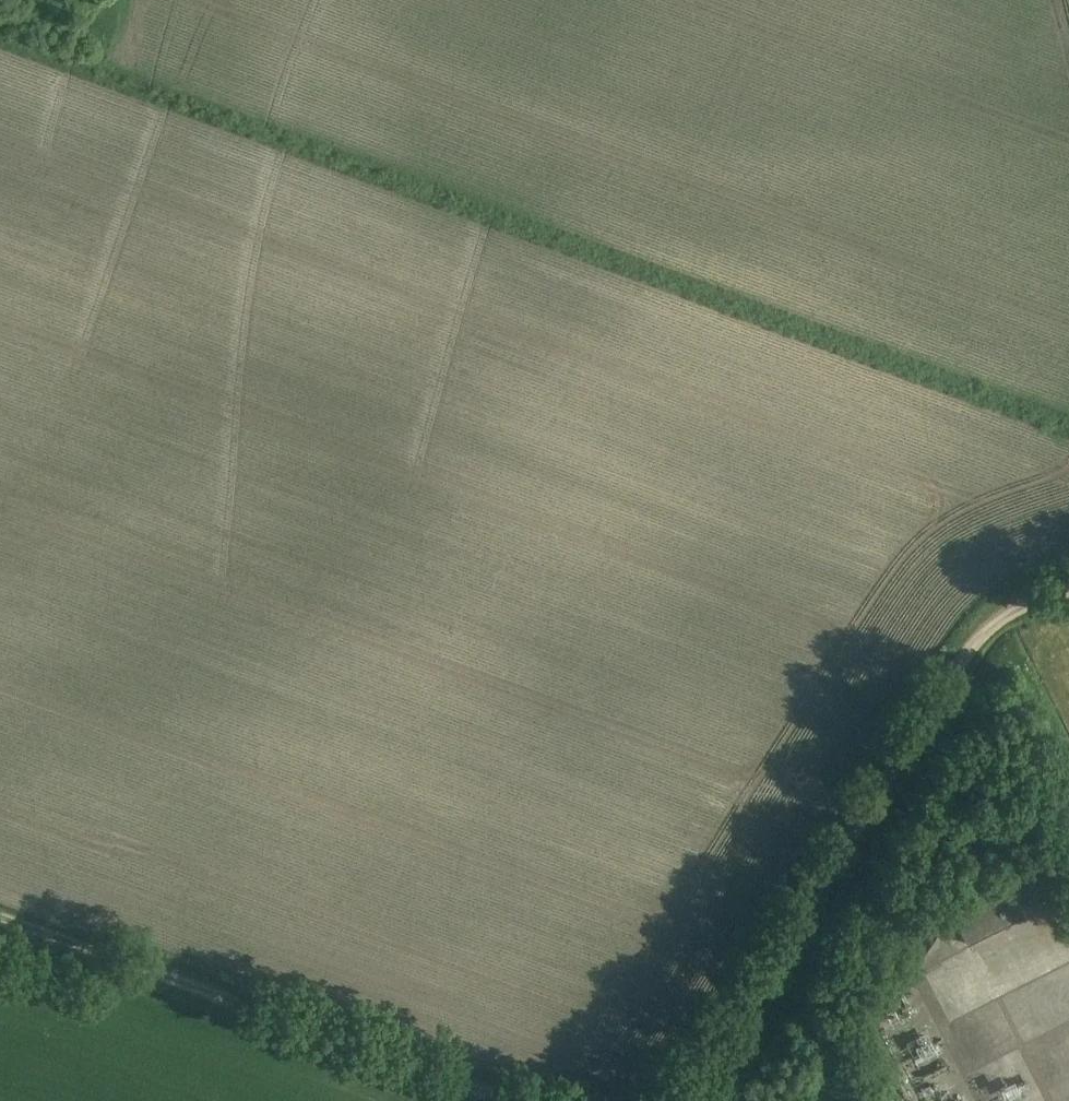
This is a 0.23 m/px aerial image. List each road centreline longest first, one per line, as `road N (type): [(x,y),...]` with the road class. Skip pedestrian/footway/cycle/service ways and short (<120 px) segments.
road 1 (track): [(1068,593),(968,630),(683,1100)]
road 2 (track): [(515,1100),(0,920)]

